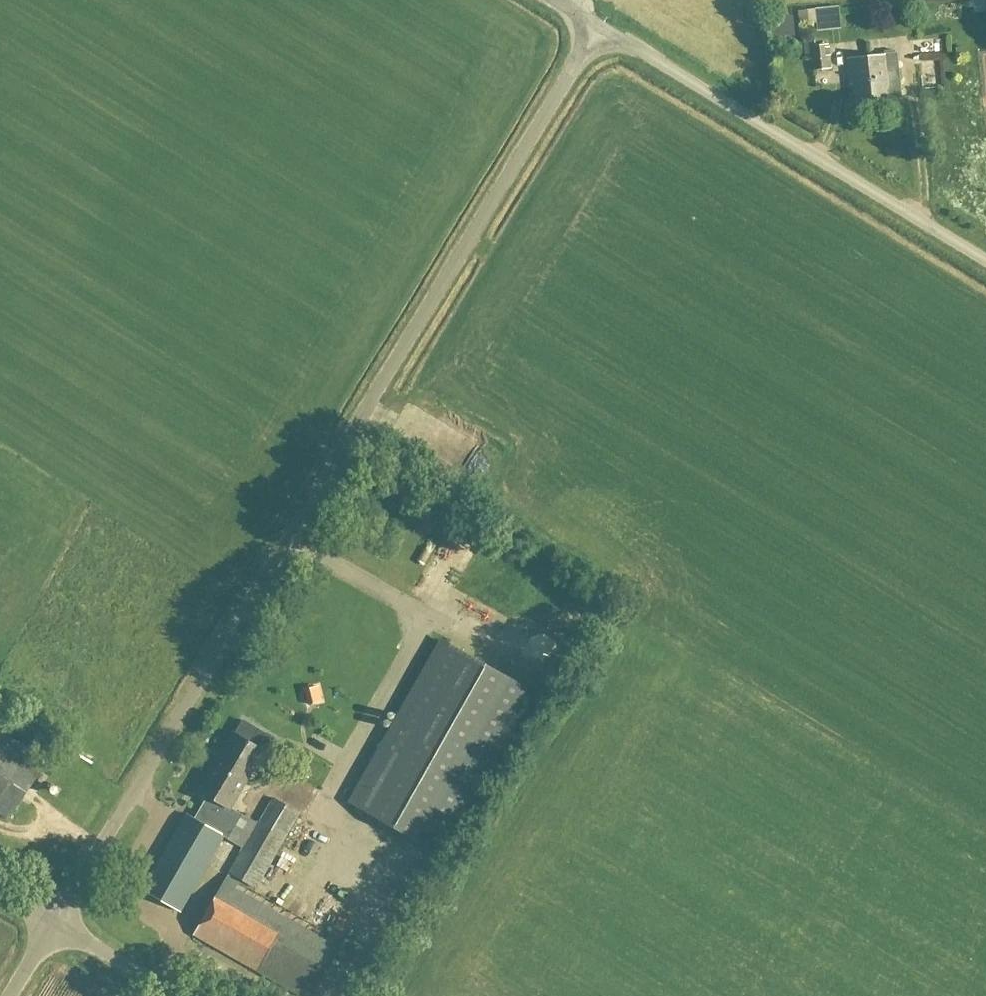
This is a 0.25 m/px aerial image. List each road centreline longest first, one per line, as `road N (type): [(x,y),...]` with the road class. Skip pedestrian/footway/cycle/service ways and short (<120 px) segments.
road 1 (unclassified): [(53,924),(234,647),(599,28)]
road 2 (unclassified): [(985,262),(599,28)]
road 3 (unclassified): [(172,995),(53,924)]

